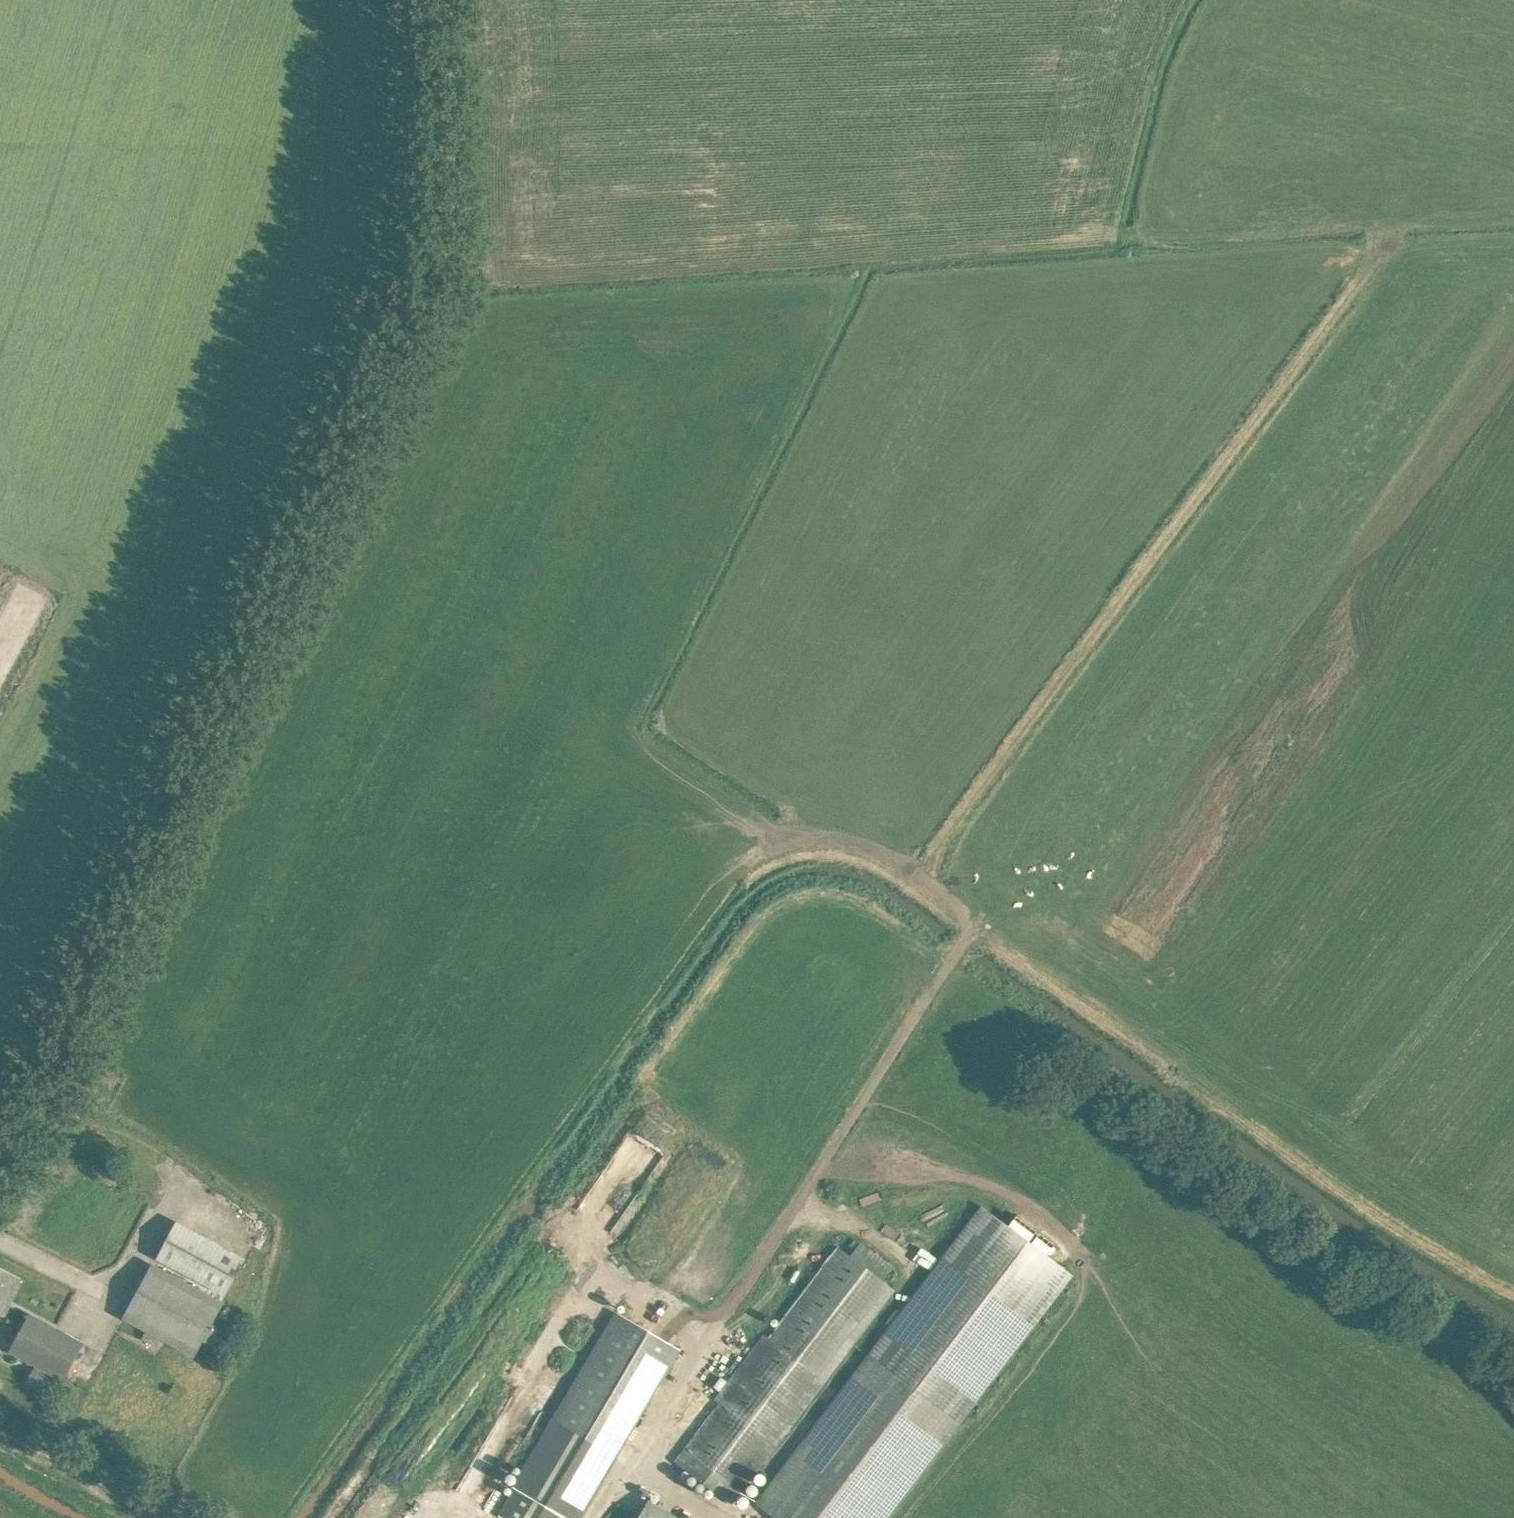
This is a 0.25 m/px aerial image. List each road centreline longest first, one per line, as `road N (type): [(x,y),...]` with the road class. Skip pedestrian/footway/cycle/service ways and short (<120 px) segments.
road 1 (track): [(0,1438),(154,1517)]

